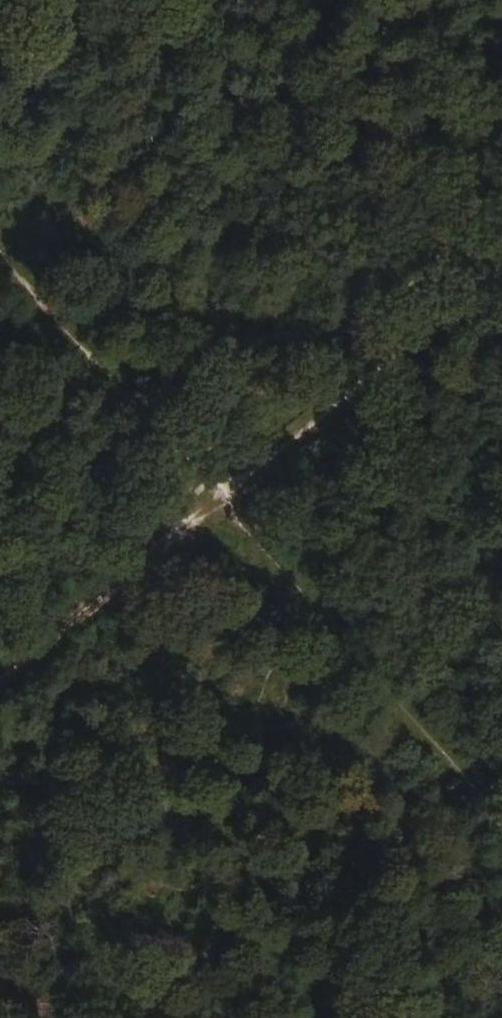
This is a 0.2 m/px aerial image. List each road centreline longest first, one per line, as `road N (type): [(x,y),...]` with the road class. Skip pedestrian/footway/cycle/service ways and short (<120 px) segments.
road 1 (track): [(501,840),(0,252)]
road 2 (track): [(0,676),(501,265)]

